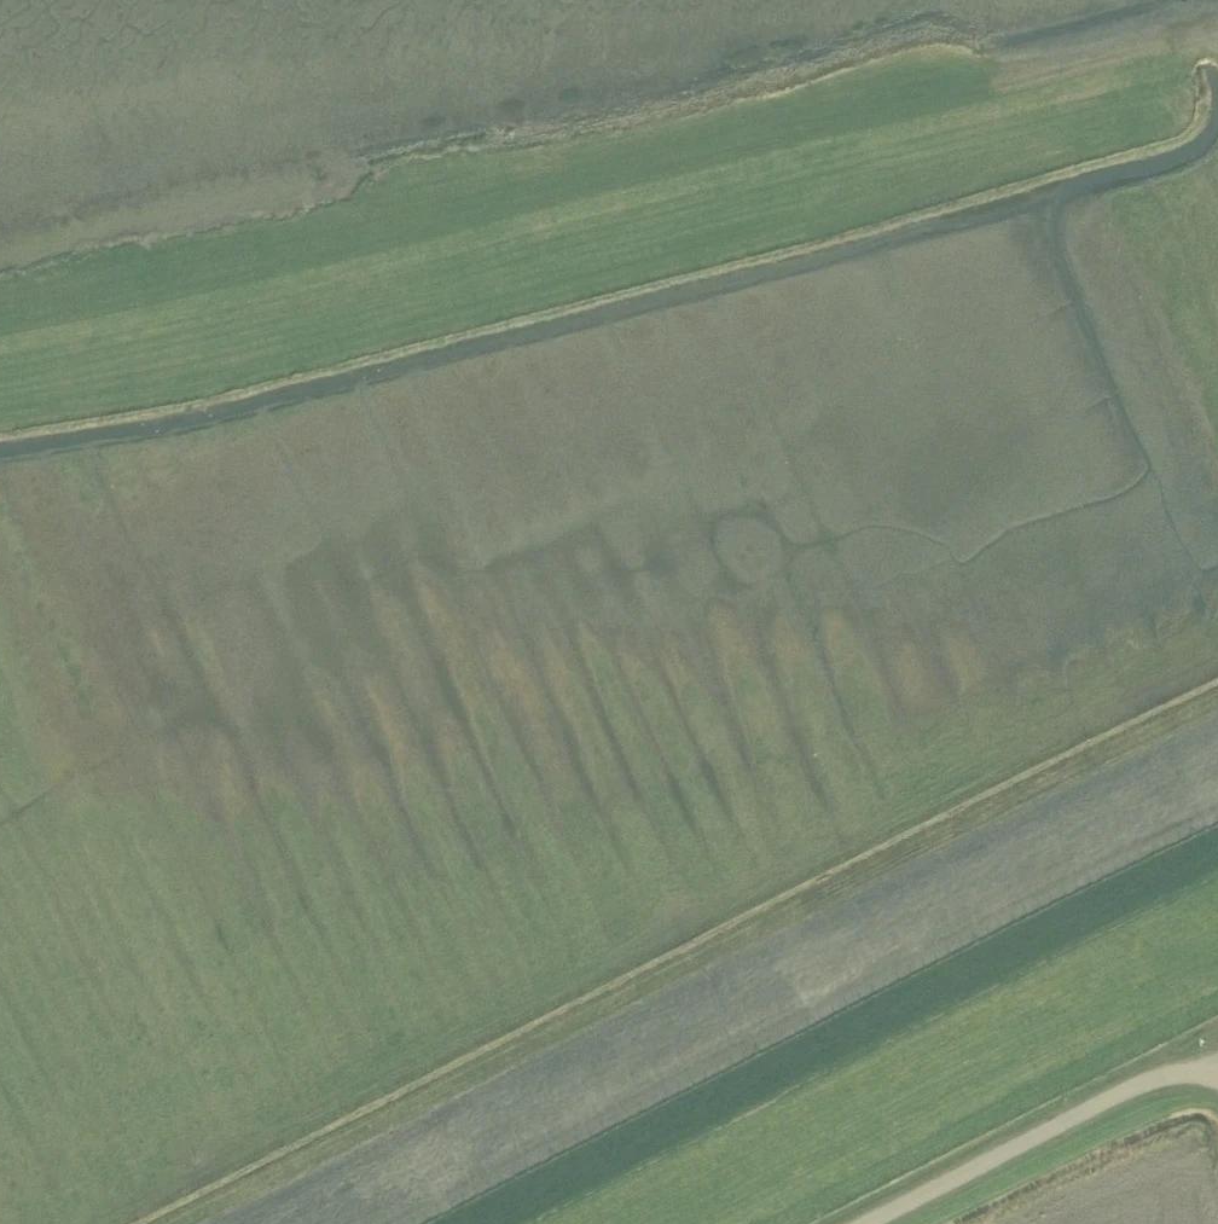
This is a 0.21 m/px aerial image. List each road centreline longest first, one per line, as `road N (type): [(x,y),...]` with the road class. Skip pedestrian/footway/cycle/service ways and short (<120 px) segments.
road 1 (unclassified): [(865,1223),(1142,1084),(1216,1079)]

